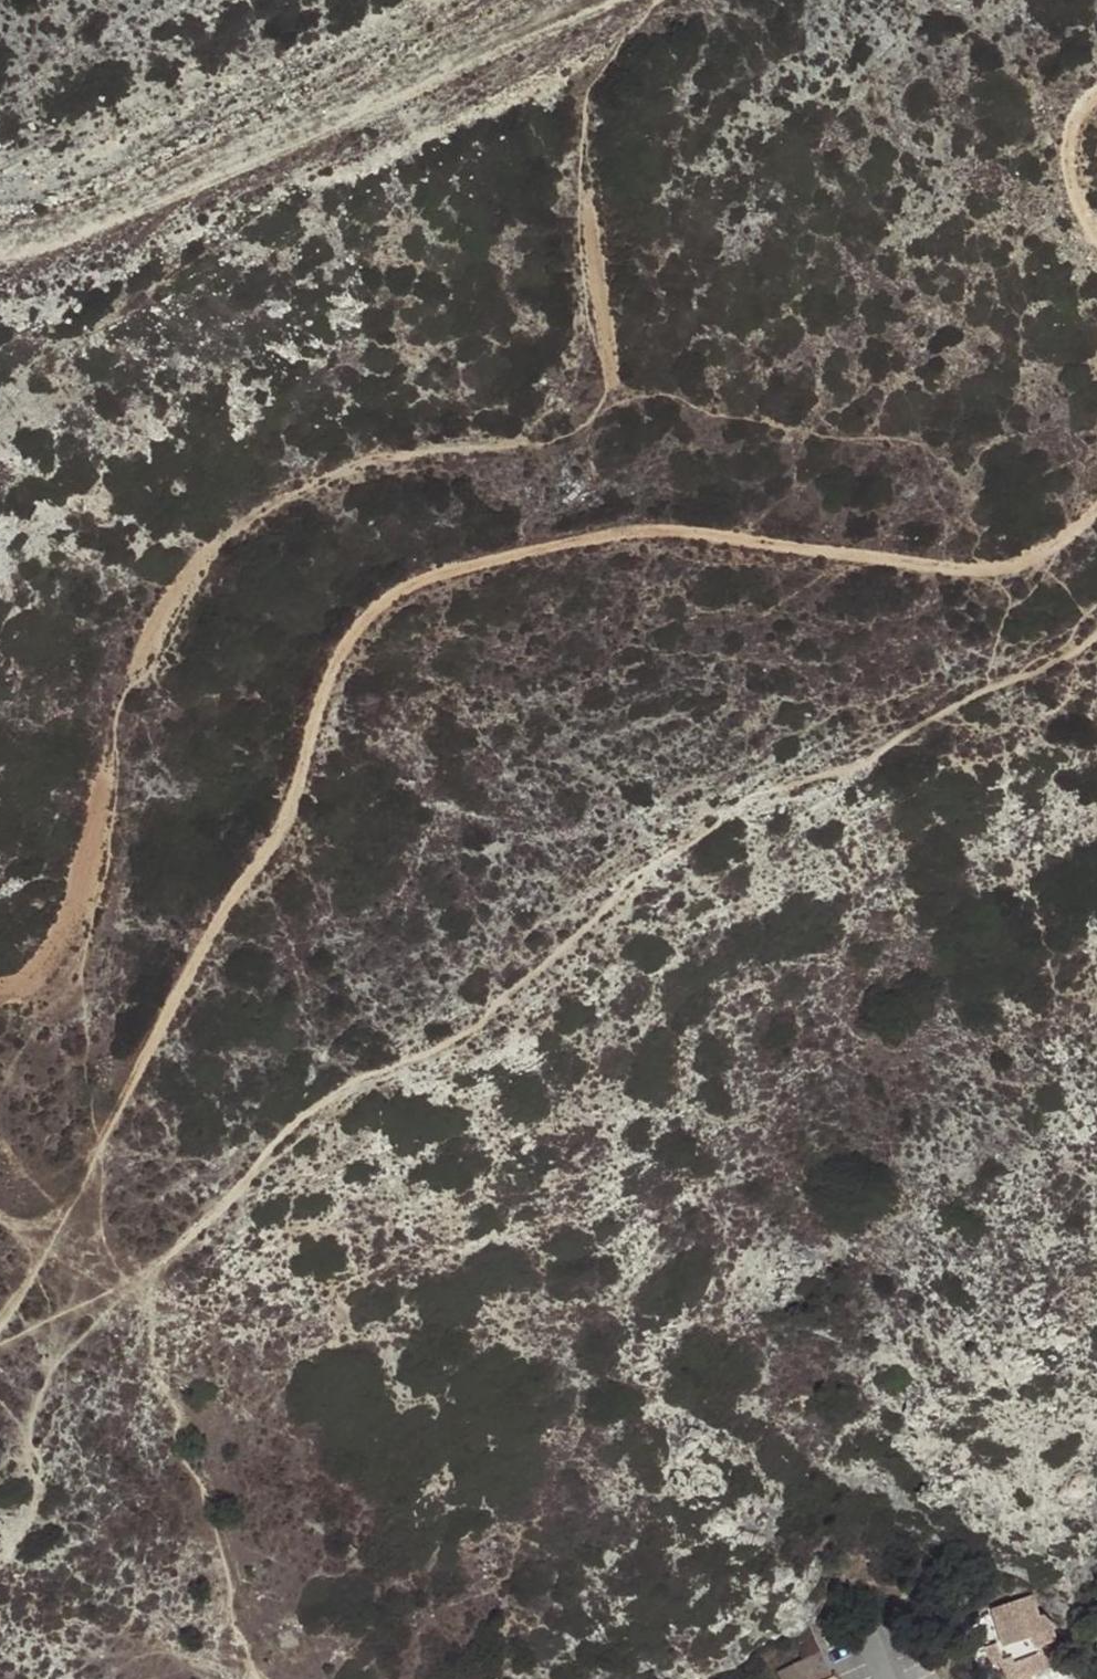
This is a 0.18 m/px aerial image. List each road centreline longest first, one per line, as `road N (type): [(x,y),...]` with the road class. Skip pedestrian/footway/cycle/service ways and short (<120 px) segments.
road 1 (track): [(0,1322),(16,1309),(221,900),(302,800),(335,668),(366,619),(444,574),(573,532),(790,528),(980,557),(1045,534),(1096,496)]
road 2 (track): [(1096,207),(1075,163),(1096,91)]

